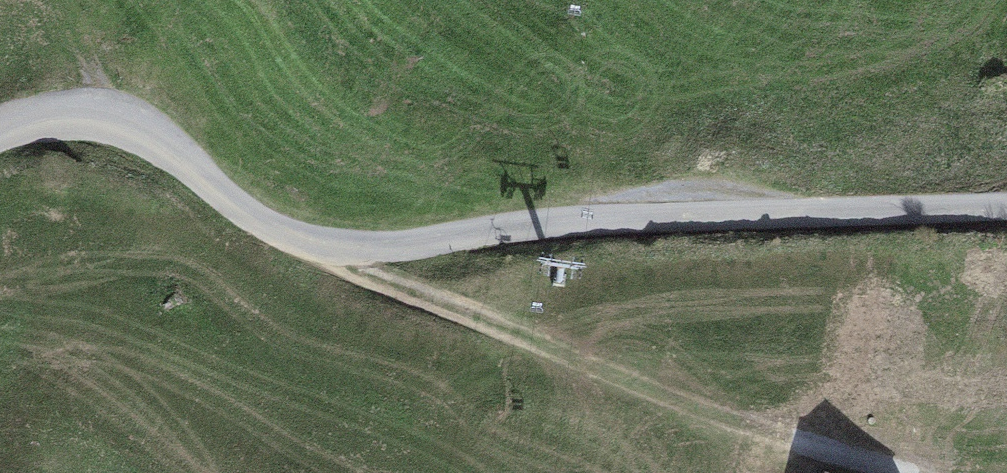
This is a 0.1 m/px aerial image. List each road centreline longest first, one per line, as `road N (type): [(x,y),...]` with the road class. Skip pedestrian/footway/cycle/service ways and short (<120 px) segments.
road 1 (unclassified): [(0,129),(32,116),(82,112),(131,124),(262,225),(321,244),(375,247),(613,218),(1006,204)]
road 2 (track): [(910,472),(740,425),(356,271),(321,244)]

